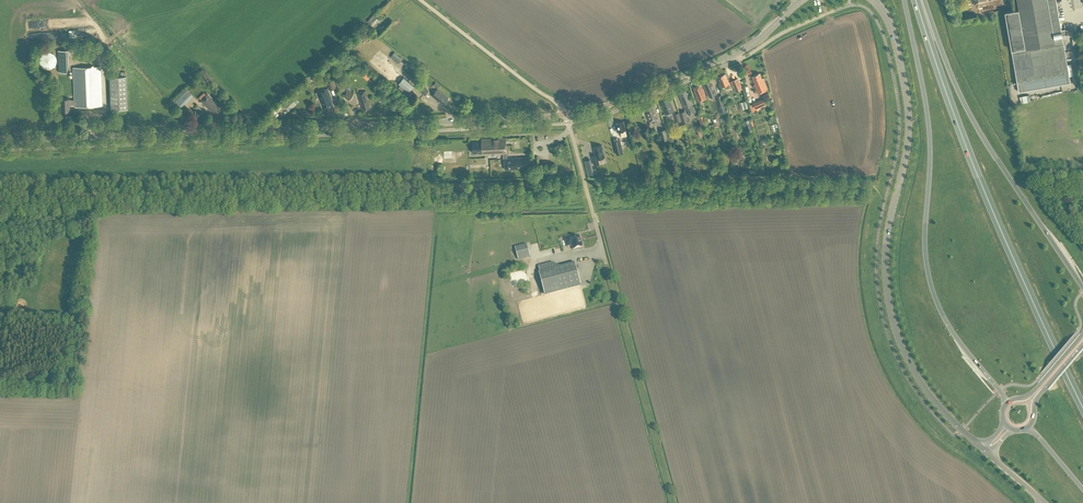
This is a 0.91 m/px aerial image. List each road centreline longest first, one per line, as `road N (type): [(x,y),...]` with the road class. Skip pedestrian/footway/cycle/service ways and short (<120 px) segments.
road 1 (track): [(586,188),(0,195)]
road 2 (tertiary): [(0,141),(567,114)]
road 3 (tertiary): [(983,450),(934,402),(892,319),(885,254),(909,124),(888,21),(872,0)]
road 4 (trunk): [(905,0),(928,124),(931,286),(957,340),(1008,402)]
road 5 (trunk): [(1082,408),(997,223),(927,36)]
road 6 (trunk): [(1082,288),(970,114),(924,0)]
road 7 (tertiary): [(567,114),(730,55),(801,0)]
road 8 (track): [(617,302),(672,502)]
road 9 (unclassified): [(567,114),(617,302)]
road 10 (unclassified): [(567,114),(421,0)]

